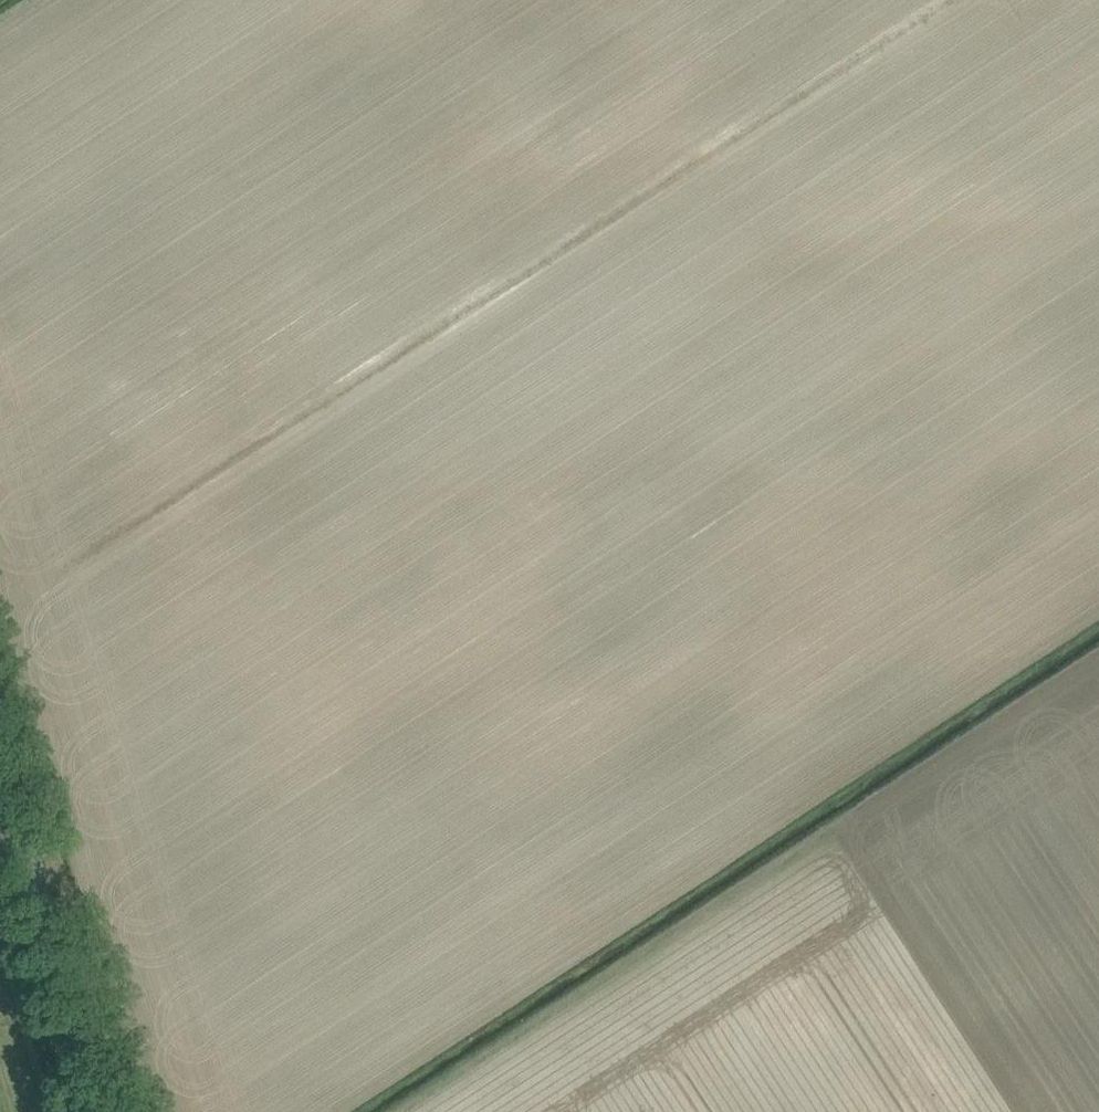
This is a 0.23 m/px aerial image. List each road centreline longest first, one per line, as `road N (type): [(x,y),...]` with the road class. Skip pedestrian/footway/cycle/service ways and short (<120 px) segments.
road 1 (tertiary): [(110,1111),(0,737)]

